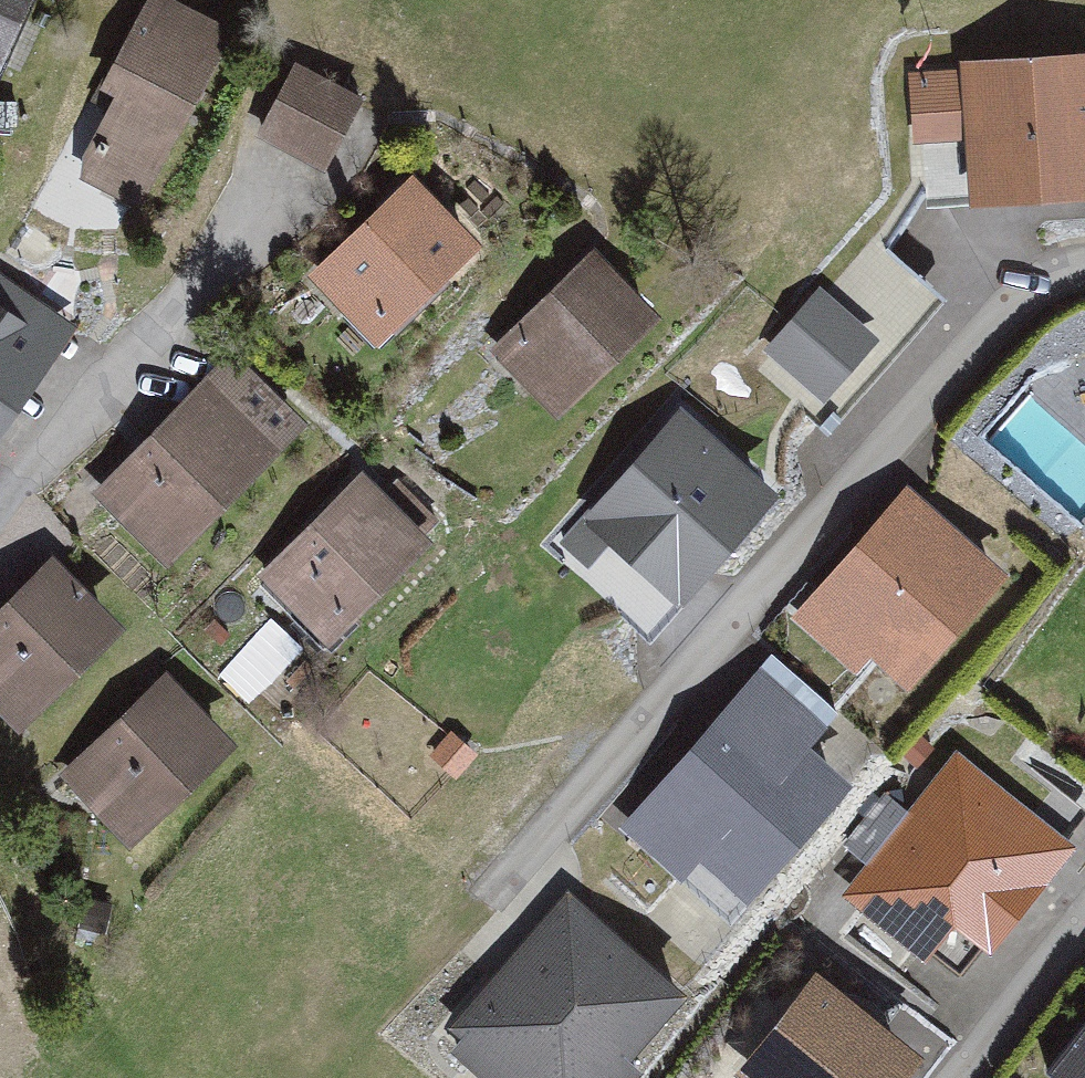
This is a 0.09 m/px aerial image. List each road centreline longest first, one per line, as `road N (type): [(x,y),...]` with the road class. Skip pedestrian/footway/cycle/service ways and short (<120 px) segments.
road 1 (residential): [(1084,264),(1005,321),(489,901)]
road 2 (residential): [(0,518),(40,457),(282,167)]
road 3 (residential): [(1084,922),(960,1077)]

